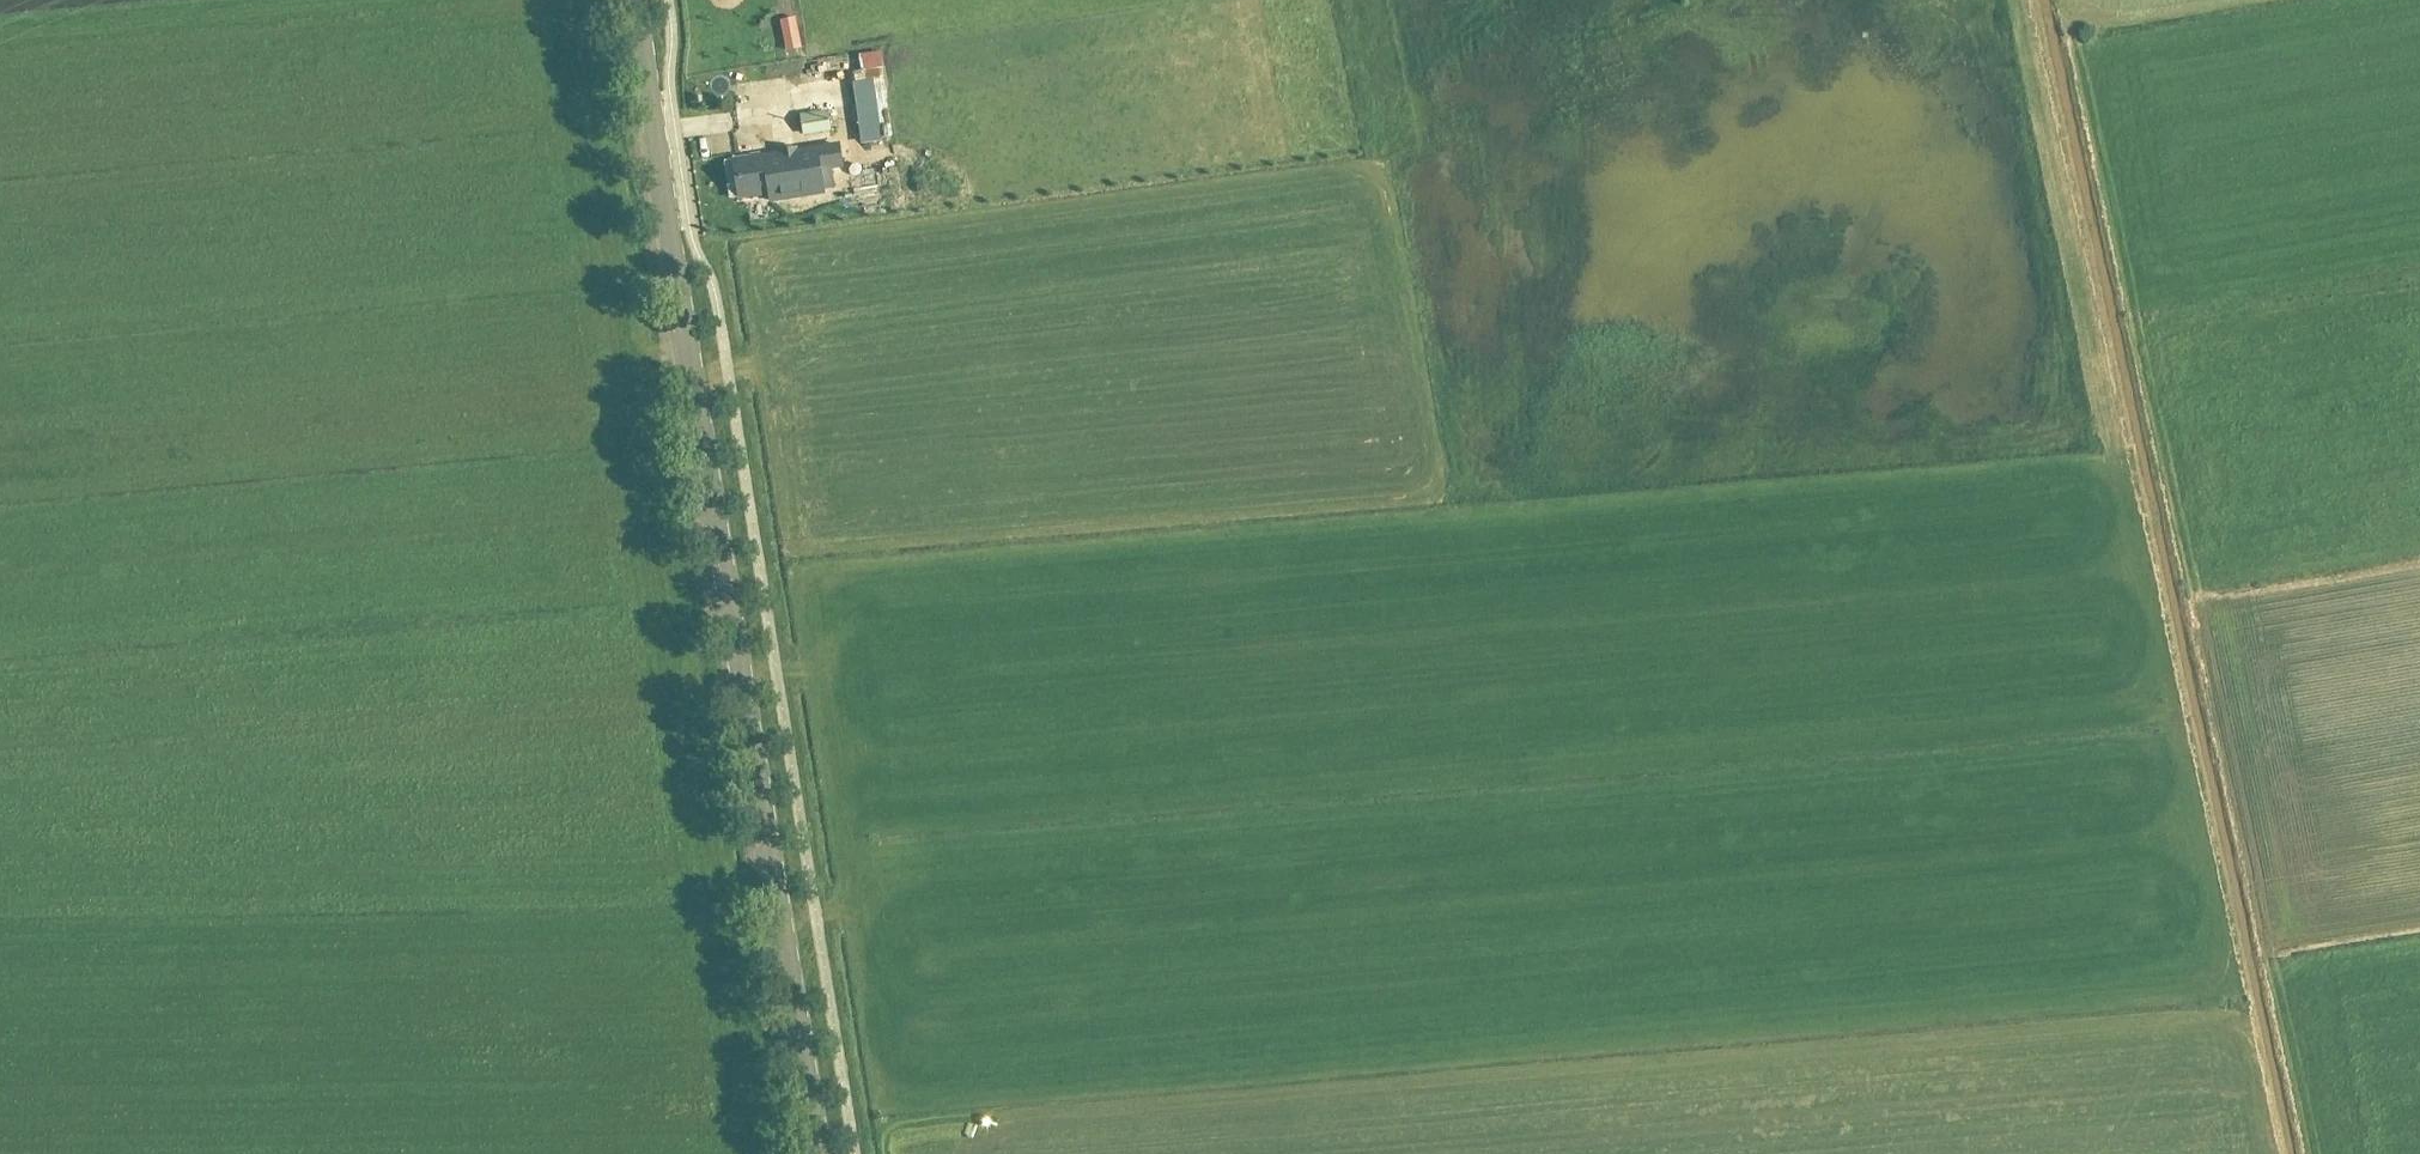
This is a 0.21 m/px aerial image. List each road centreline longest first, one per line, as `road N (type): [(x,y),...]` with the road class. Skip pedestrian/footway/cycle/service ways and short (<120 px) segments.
road 1 (tertiary): [(821,1153),(636,0)]

